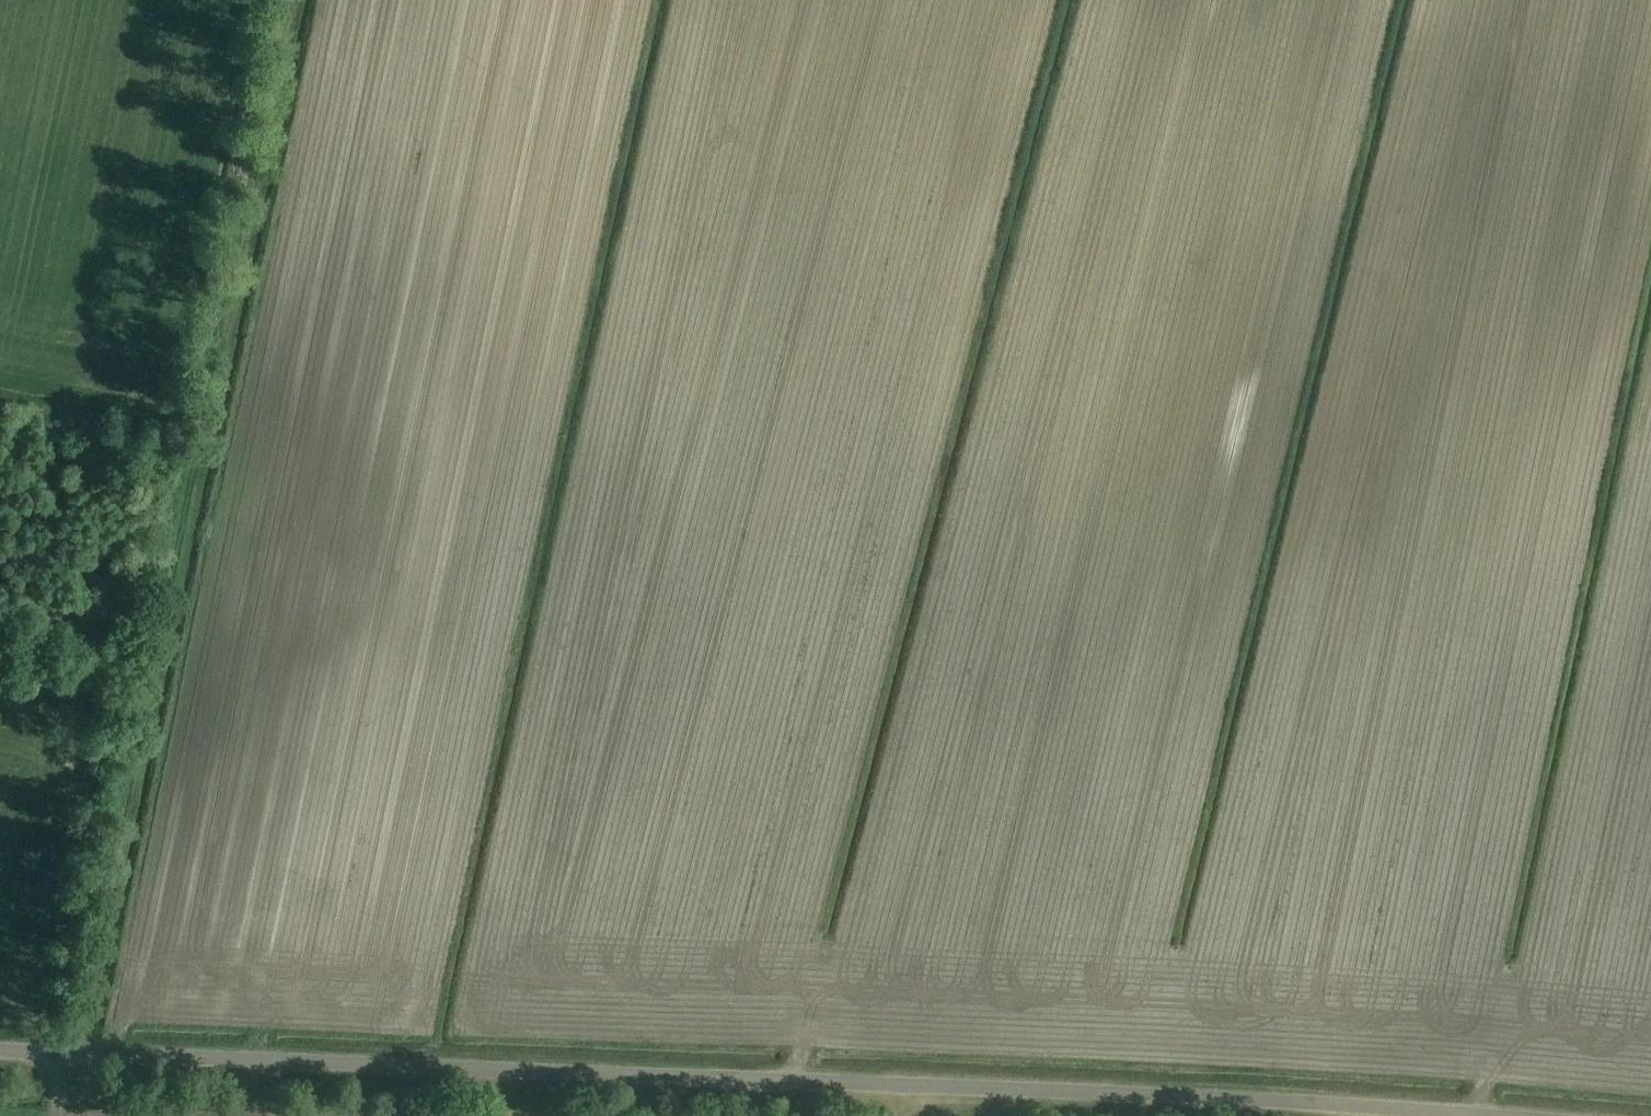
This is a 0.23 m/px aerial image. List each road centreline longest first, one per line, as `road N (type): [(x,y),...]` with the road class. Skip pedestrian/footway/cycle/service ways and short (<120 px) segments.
road 1 (unclassified): [(1315,1100),(0,1049)]
road 2 (unclassified): [(1315,1100),(1523,1115)]

